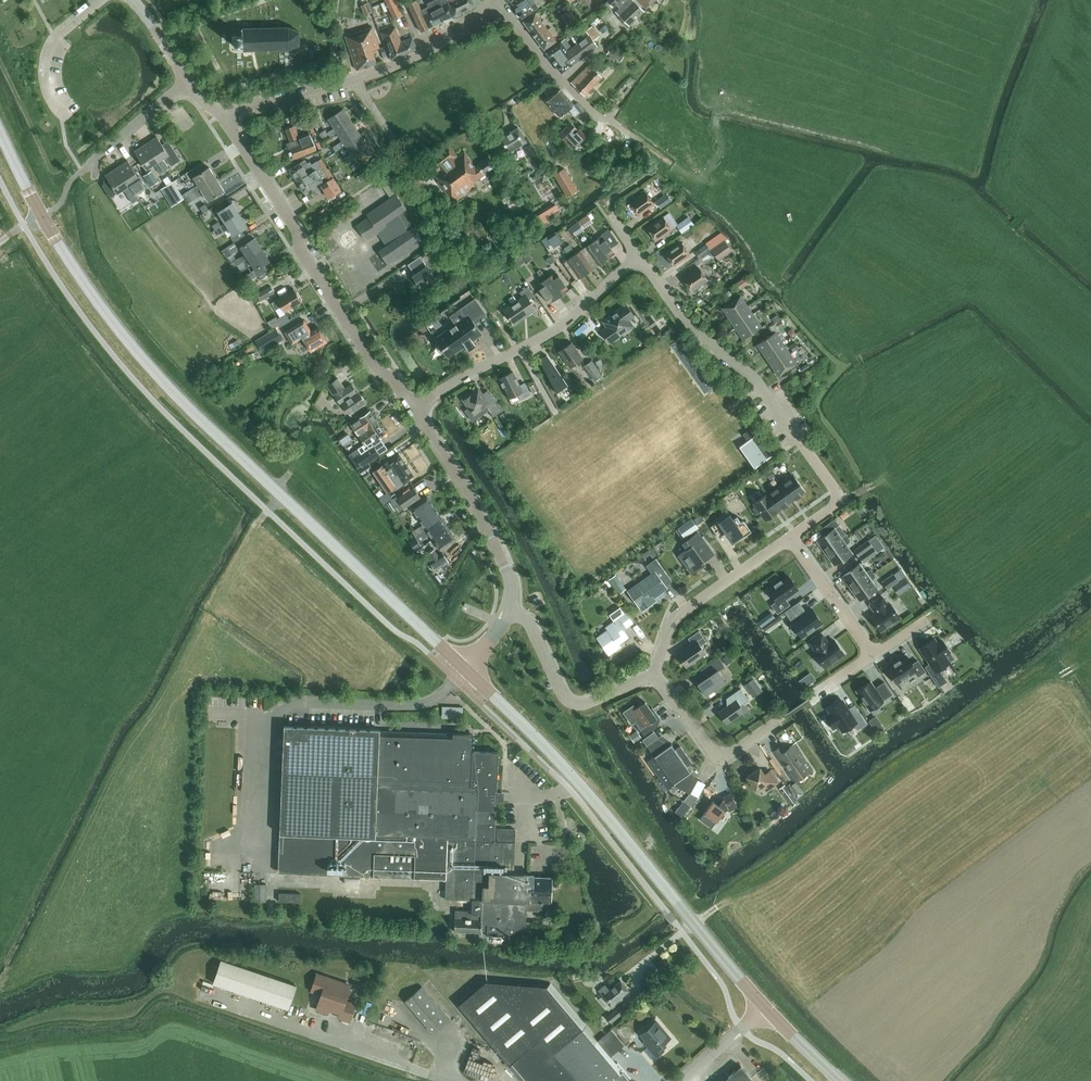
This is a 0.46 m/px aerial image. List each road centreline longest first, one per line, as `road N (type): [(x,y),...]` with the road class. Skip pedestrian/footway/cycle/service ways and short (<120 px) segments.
road 1 (primary): [(465,669),(150,366),(92,294),(0,133)]
road 2 (residential): [(414,407),(560,327),(640,259),(691,324),(759,384),(838,499)]
road 3 (primary): [(841,1080),(737,975),(561,762),(465,669)]
road 4 (unclassified): [(414,407),(374,364),(224,117)]
road 5 (unclassified): [(224,117),(410,58),(460,36),(488,0)]
road 6 (unclassified): [(508,611),(506,567),(414,407)]
road 7 (unclassified): [(655,673),(590,701),(569,700),(531,626),(508,611)]
road 8 (residential): [(655,673),(679,615),(790,538)]
road 9 (residential): [(780,720),(723,756),(713,753),(655,673)]
road 10 (unclassified): [(224,117),(133,0)]
road 11 (residential): [(790,538),(873,656)]

